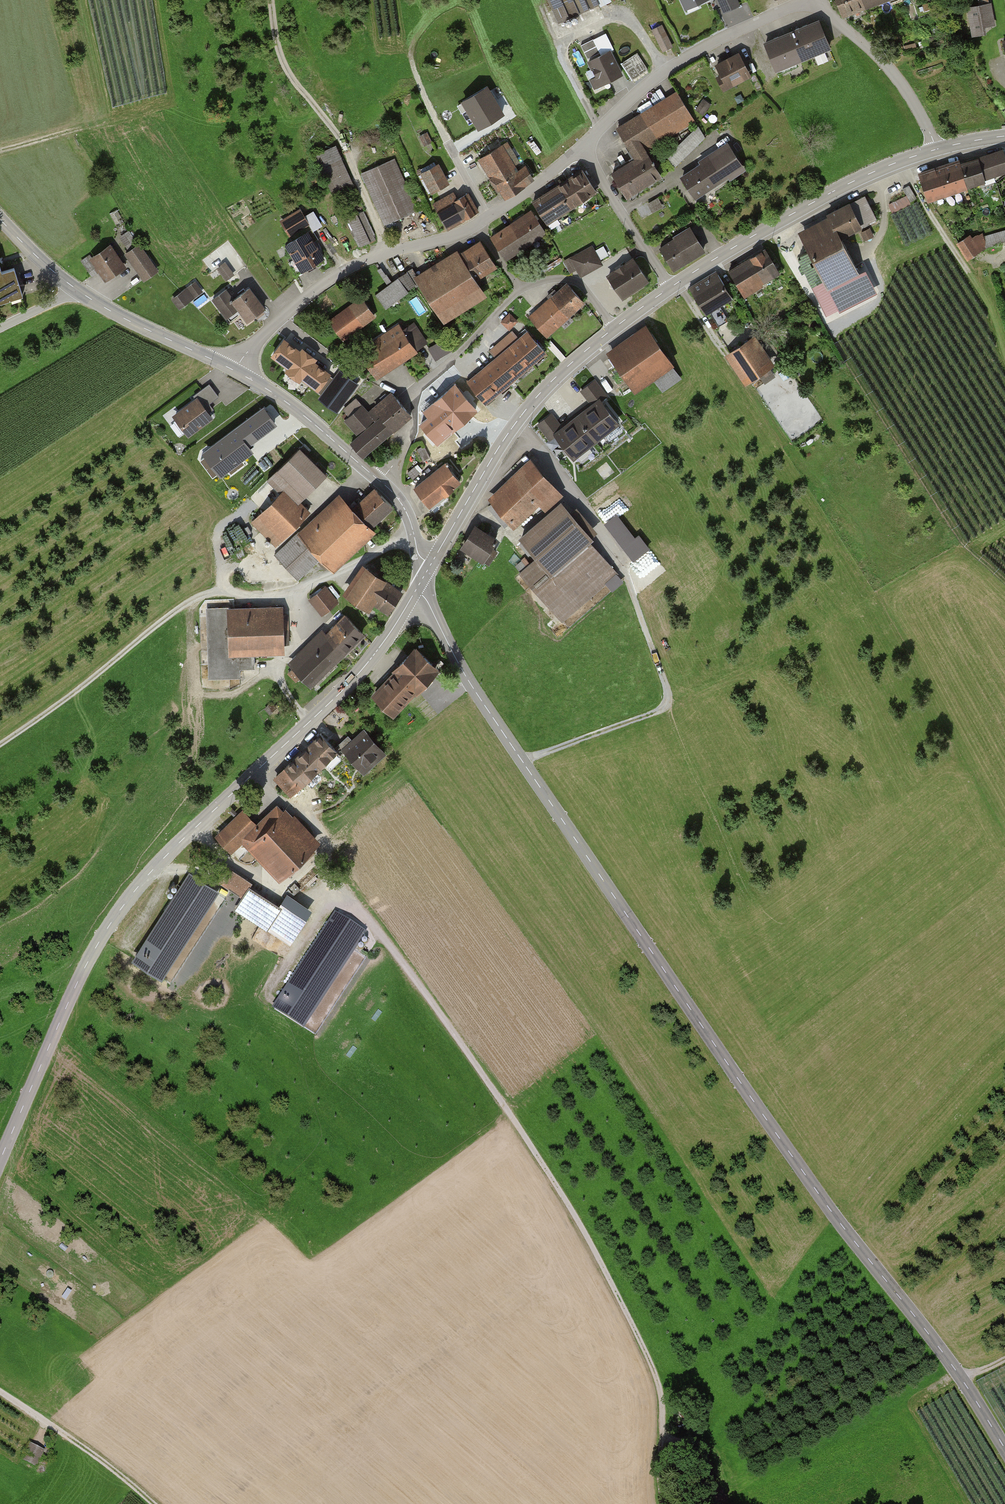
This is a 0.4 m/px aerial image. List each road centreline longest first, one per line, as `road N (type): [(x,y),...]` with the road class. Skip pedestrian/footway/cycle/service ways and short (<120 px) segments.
road 1 (tertiary): [(415,591),(522,763),(799,1166),(1004,1449)]
road 2 (track): [(256,771),(318,842),(384,949),(580,1224),(663,1396),(660,1467)]
road 3 (tertiary): [(0,1160),(111,923),(166,856),(359,672),(415,591)]
road 4 (residential): [(581,148),(700,48),(805,3),(831,13),(884,62),(936,149)]
road 5 (tertiary): [(670,288),(840,188),(936,149)]
road 6 (tertiary): [(431,564),(517,422),(613,329)]
road 7 (track): [(522,763),(667,706),(626,573)]
road 8 (residential): [(234,370),(319,286),(353,265),(477,225)]
road 9 (tertiary): [(0,218),(77,290),(234,370)]
road 10 (track): [(388,252),(341,142),(282,55),(271,0)]
road 11 (residential): [(380,481),(404,450),(416,389),(521,289)]
road 12 (track): [(152,1503),(0,1392)]
road 13 (tertiary): [(234,370),(300,412),(380,481)]
road 14 (track): [(171,104),(0,152)]
road 15 (residential): [(670,288),(581,148)]
road 16 (residential): [(477,225),(581,148)]

